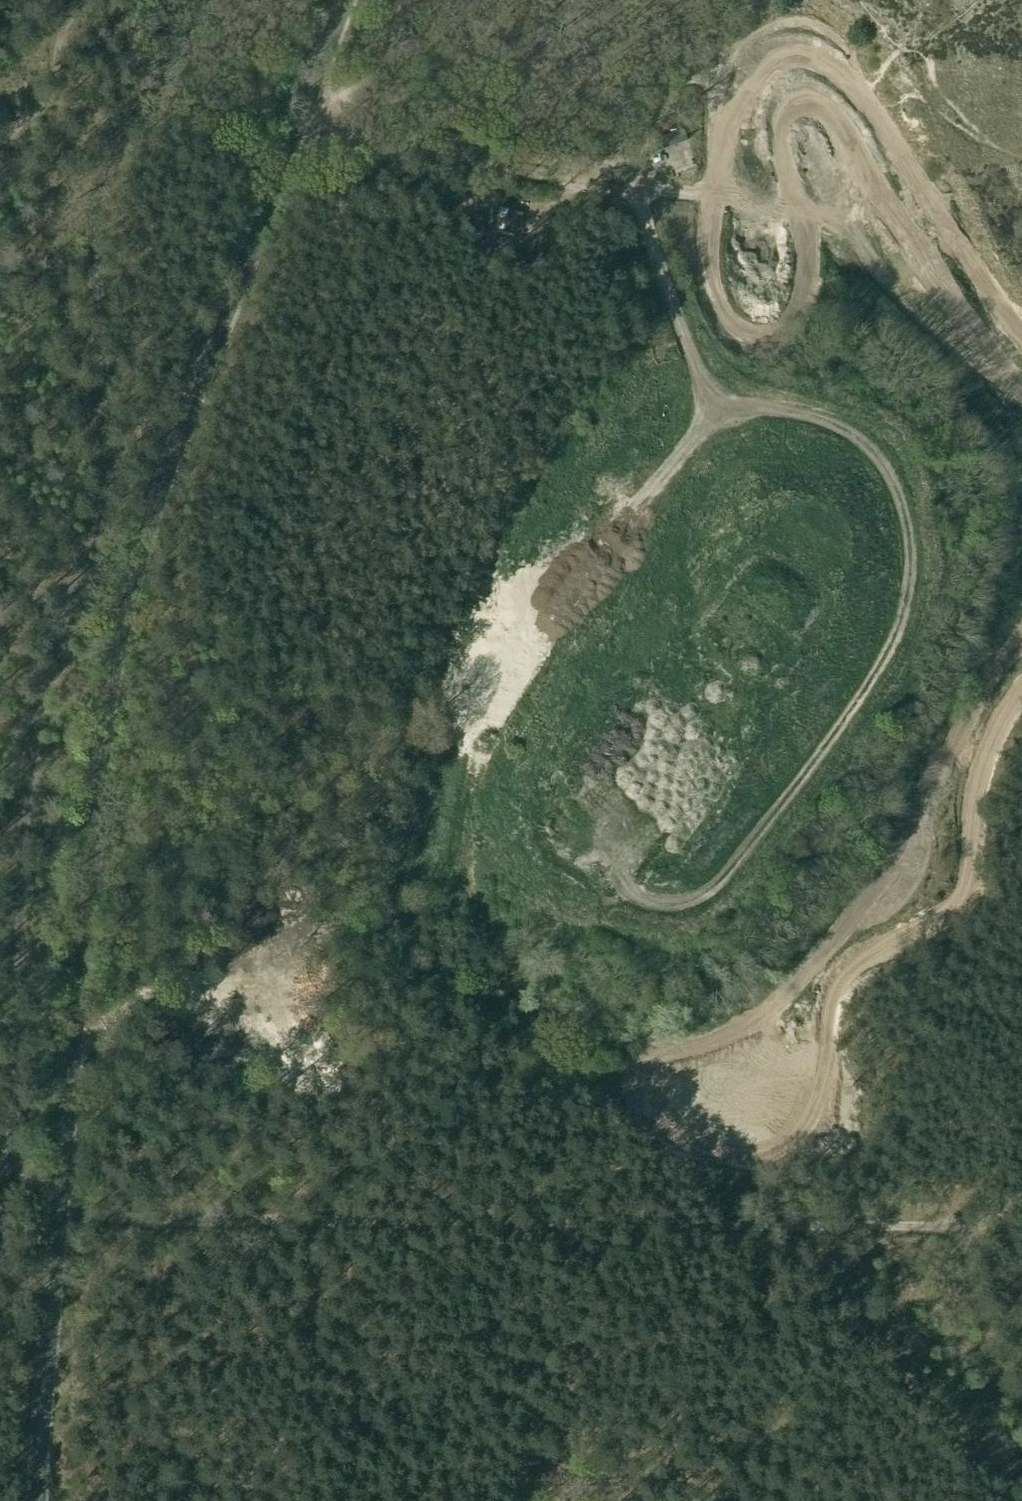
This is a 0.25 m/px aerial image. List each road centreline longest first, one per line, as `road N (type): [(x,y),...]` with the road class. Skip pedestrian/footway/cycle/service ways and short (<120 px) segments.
road 1 (tertiary): [(36,1500),(93,814),(126,602),(161,484),(345,0)]
road 2 (track): [(611,179),(628,181),(698,351),(734,387),(769,405),(861,431),(898,471),(913,510),(918,561),(910,611),(847,723),(701,899),(664,910),(634,906),(587,878),(531,818)]
road 3 (track): [(1021,1177),(966,1230),(379,1224),(60,1215),(6,1161)]
road 4 (track): [(727,380),(640,497),(490,657),(459,712),(456,787),(479,871)]
road 5 (track): [(661,113),(651,138),(611,179),(366,143),(301,118)]
road 6 (track): [(966,1230),(981,1339),(1021,1395)]

